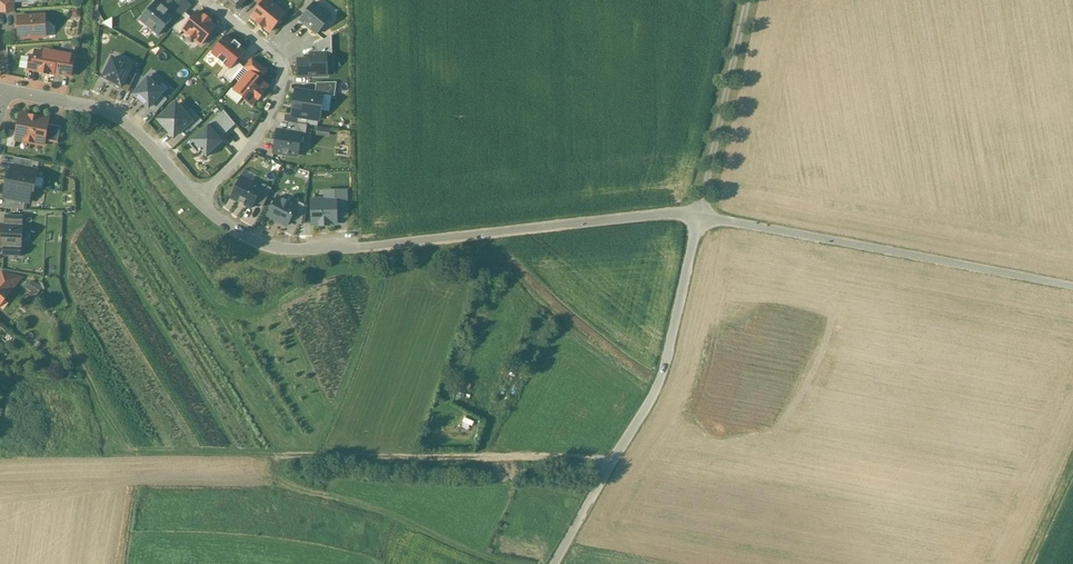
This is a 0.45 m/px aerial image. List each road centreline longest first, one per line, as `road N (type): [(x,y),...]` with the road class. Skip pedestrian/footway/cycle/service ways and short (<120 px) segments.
road 1 (track): [(135,451),(615,458)]
road 2 (unclassified): [(1072,285),(700,218)]
road 3 (unclassified): [(556,563),(654,393),(700,218)]
road 4 (unclassified): [(700,218),(654,216),(360,246)]
road 5 (track): [(505,563),(372,508),(274,484),(274,453)]
road 6 (residential): [(206,0),(276,56),(283,78),(257,135),(198,198)]
road 7 (residential): [(360,246),(265,245),(198,198)]
road 8 (residential): [(198,198),(117,117),(63,101)]

